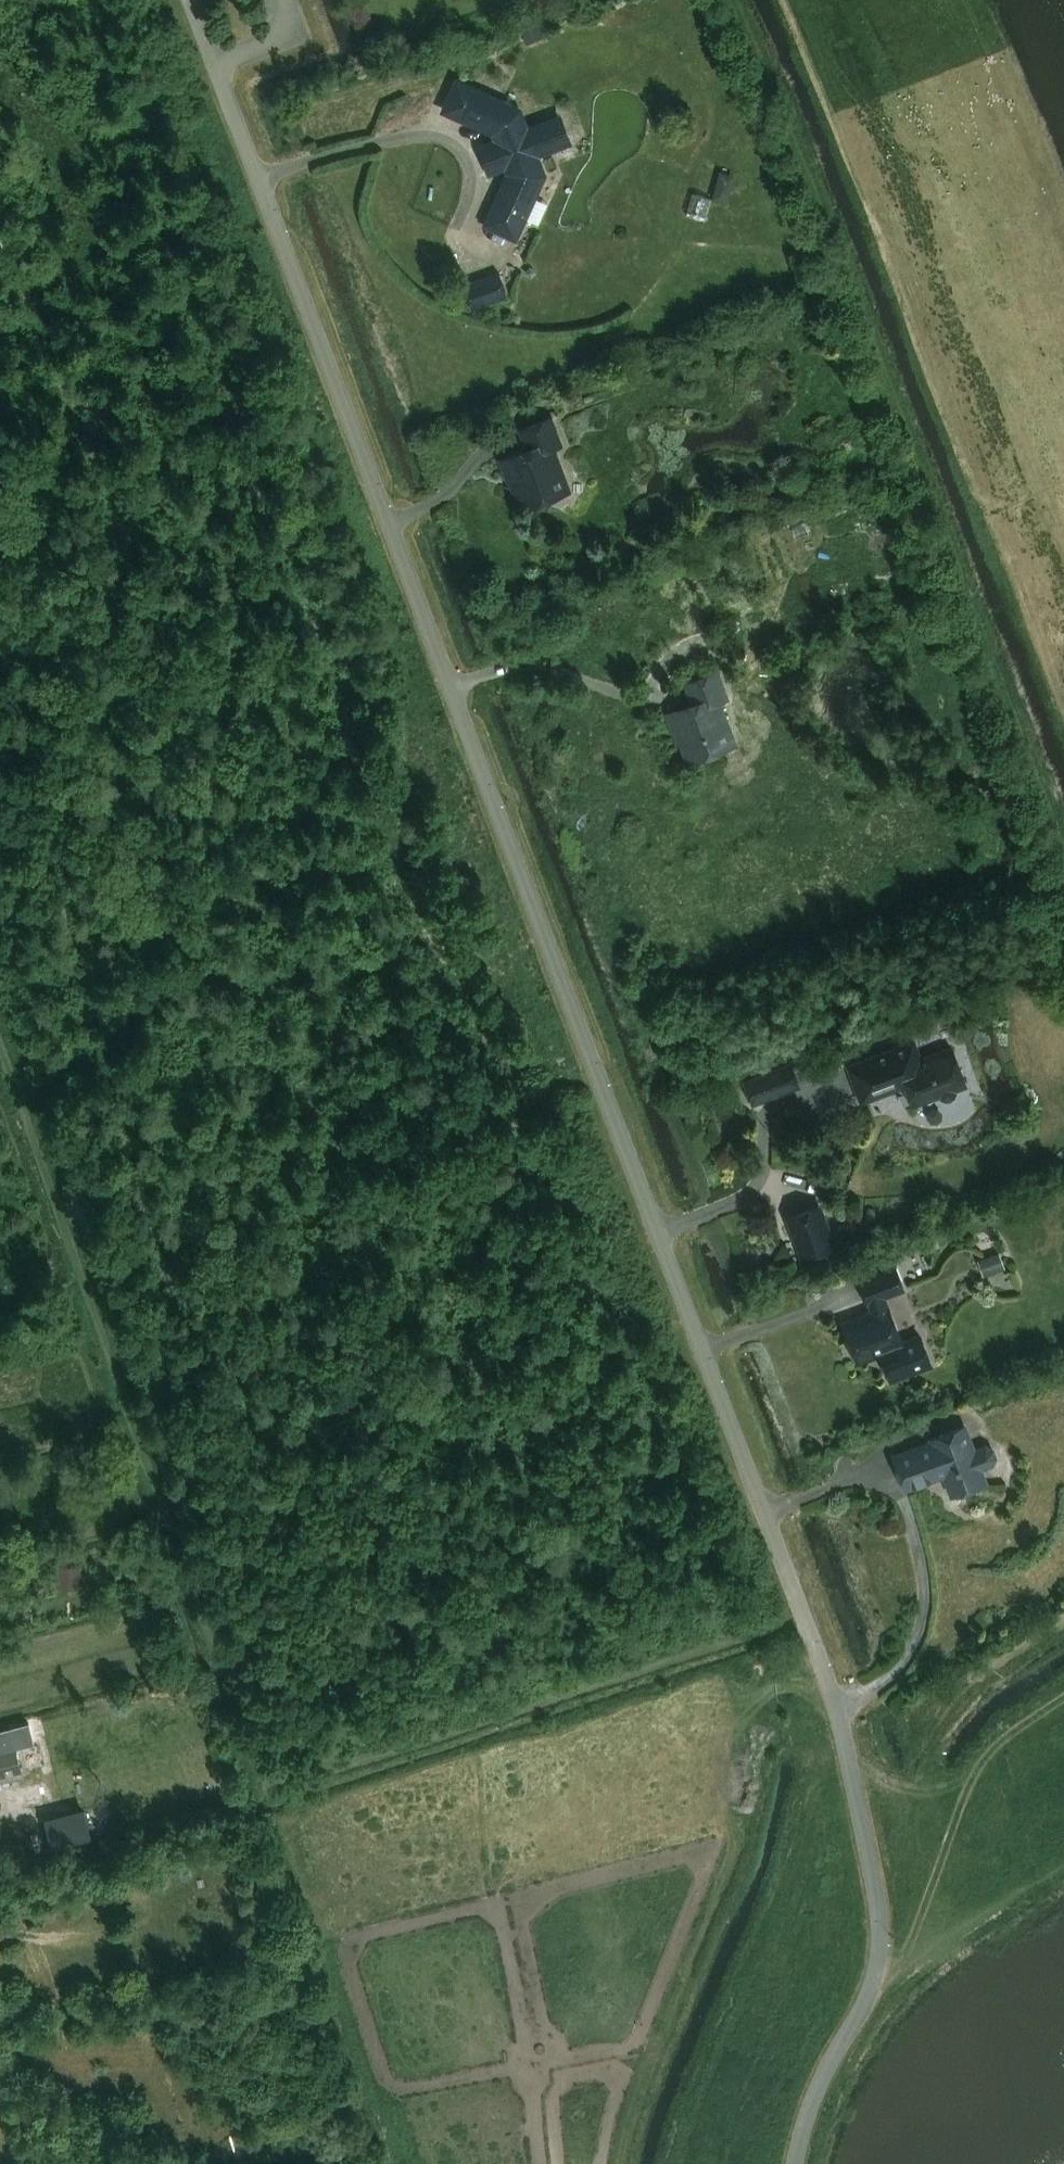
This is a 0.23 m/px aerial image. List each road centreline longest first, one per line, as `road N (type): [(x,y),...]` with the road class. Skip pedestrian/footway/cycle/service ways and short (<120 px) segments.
road 1 (residential): [(798,2163),(805,2115),(877,1979),(880,1947),(877,1889),(834,1705),(768,1509),(186,0)]
road 2 (track): [(939,1243),(1063,1196)]

